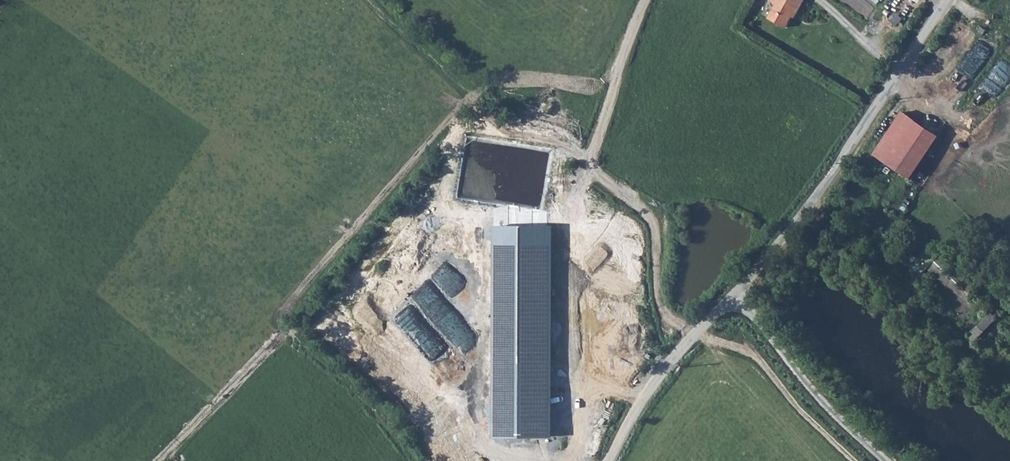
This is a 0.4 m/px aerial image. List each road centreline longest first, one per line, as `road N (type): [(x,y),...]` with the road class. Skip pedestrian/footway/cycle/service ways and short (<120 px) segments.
road 1 (track): [(412,460),(365,396),(301,345),(298,332),(445,169),(457,133),(495,127),(542,136),(594,167)]
road 2 (track): [(696,332),(670,322),(658,300),(649,216),(594,167),(624,47),(645,0)]
road 3 (unclassified): [(736,292),(814,199),(946,0)]
road 4 (unclassified): [(736,292),(825,408),(884,460)]
road 5 (unclassified): [(608,460),(654,381),(736,292)]
road 6 (track): [(814,199),(932,322),(954,332)]

